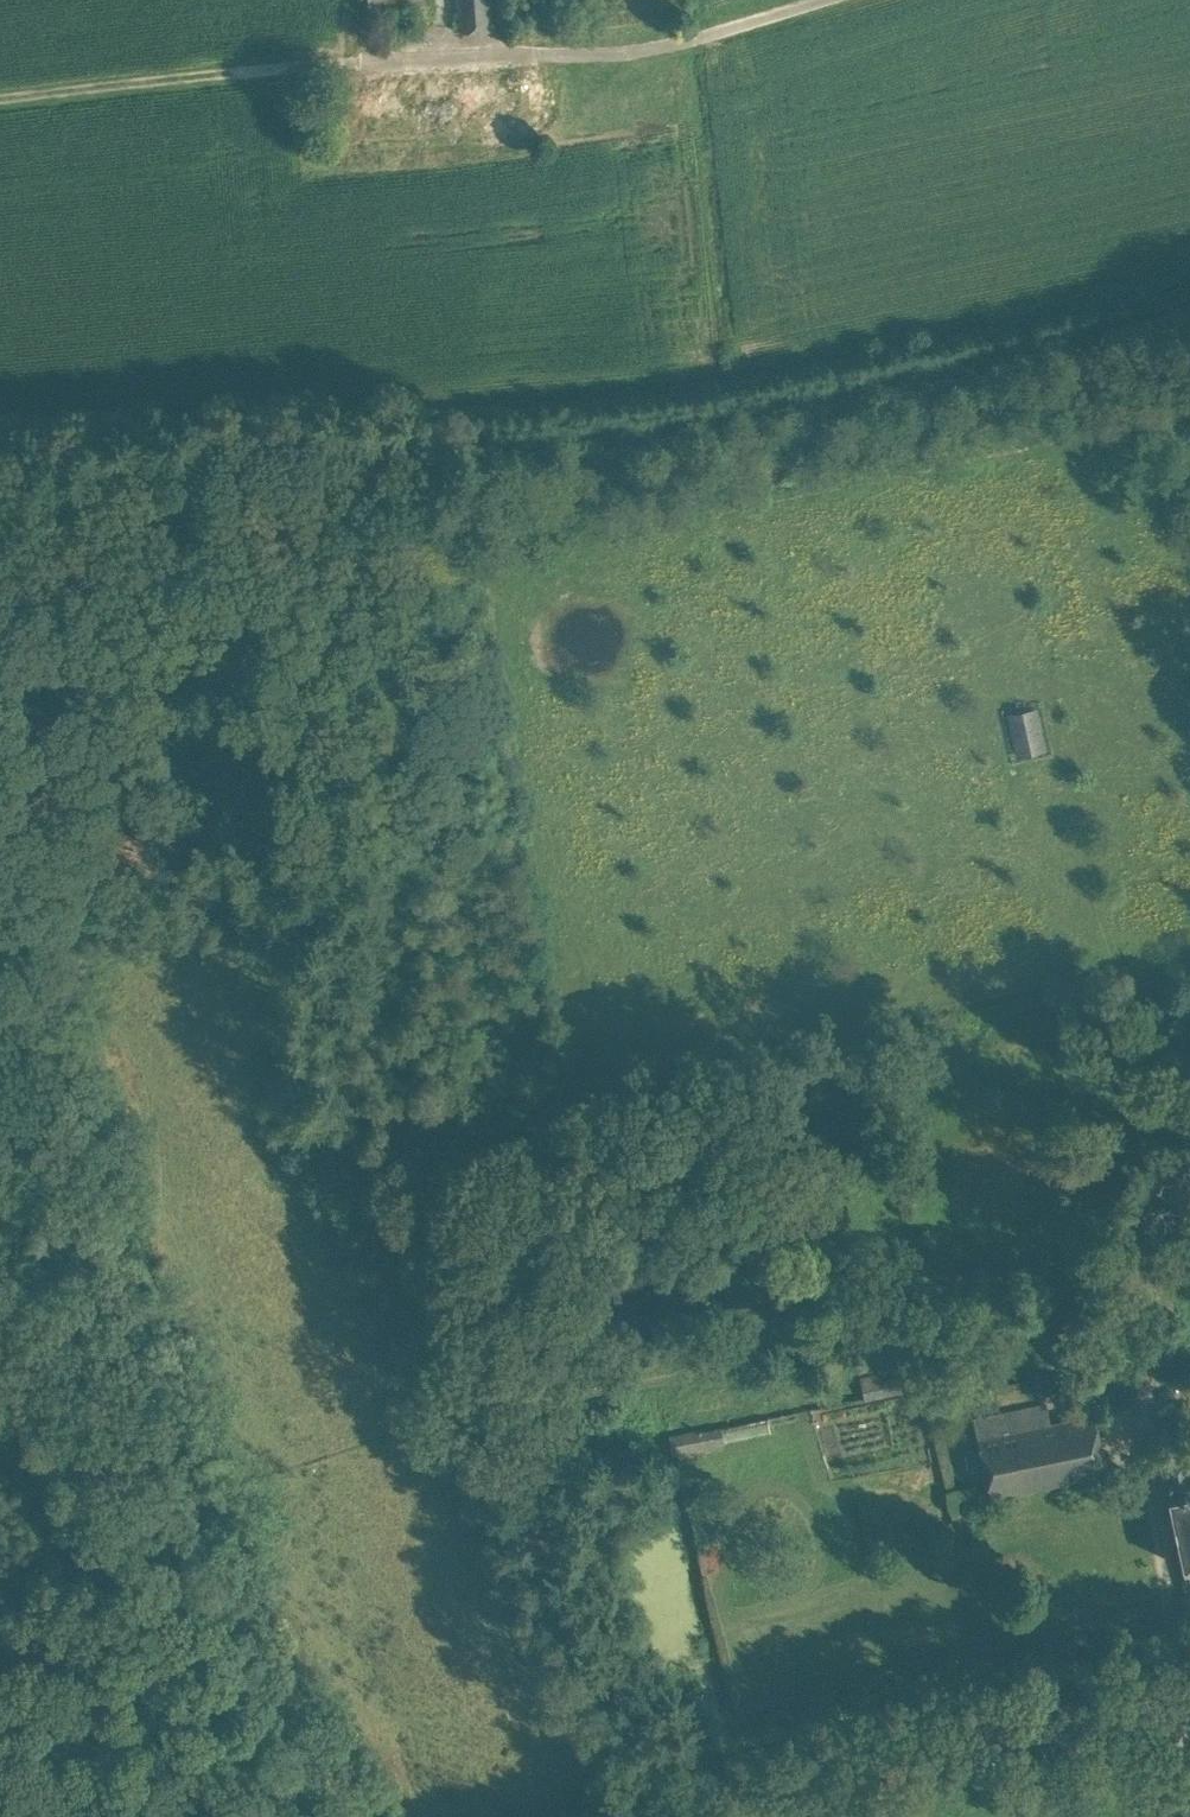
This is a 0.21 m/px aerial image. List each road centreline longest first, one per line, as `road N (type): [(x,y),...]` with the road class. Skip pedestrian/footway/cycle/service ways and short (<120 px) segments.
road 1 (track): [(0,927),(206,1532),(251,1637),(349,1816)]
road 2 (track): [(0,100),(358,62)]
road 3 (track): [(1189,1751),(1181,1740),(994,1781)]

